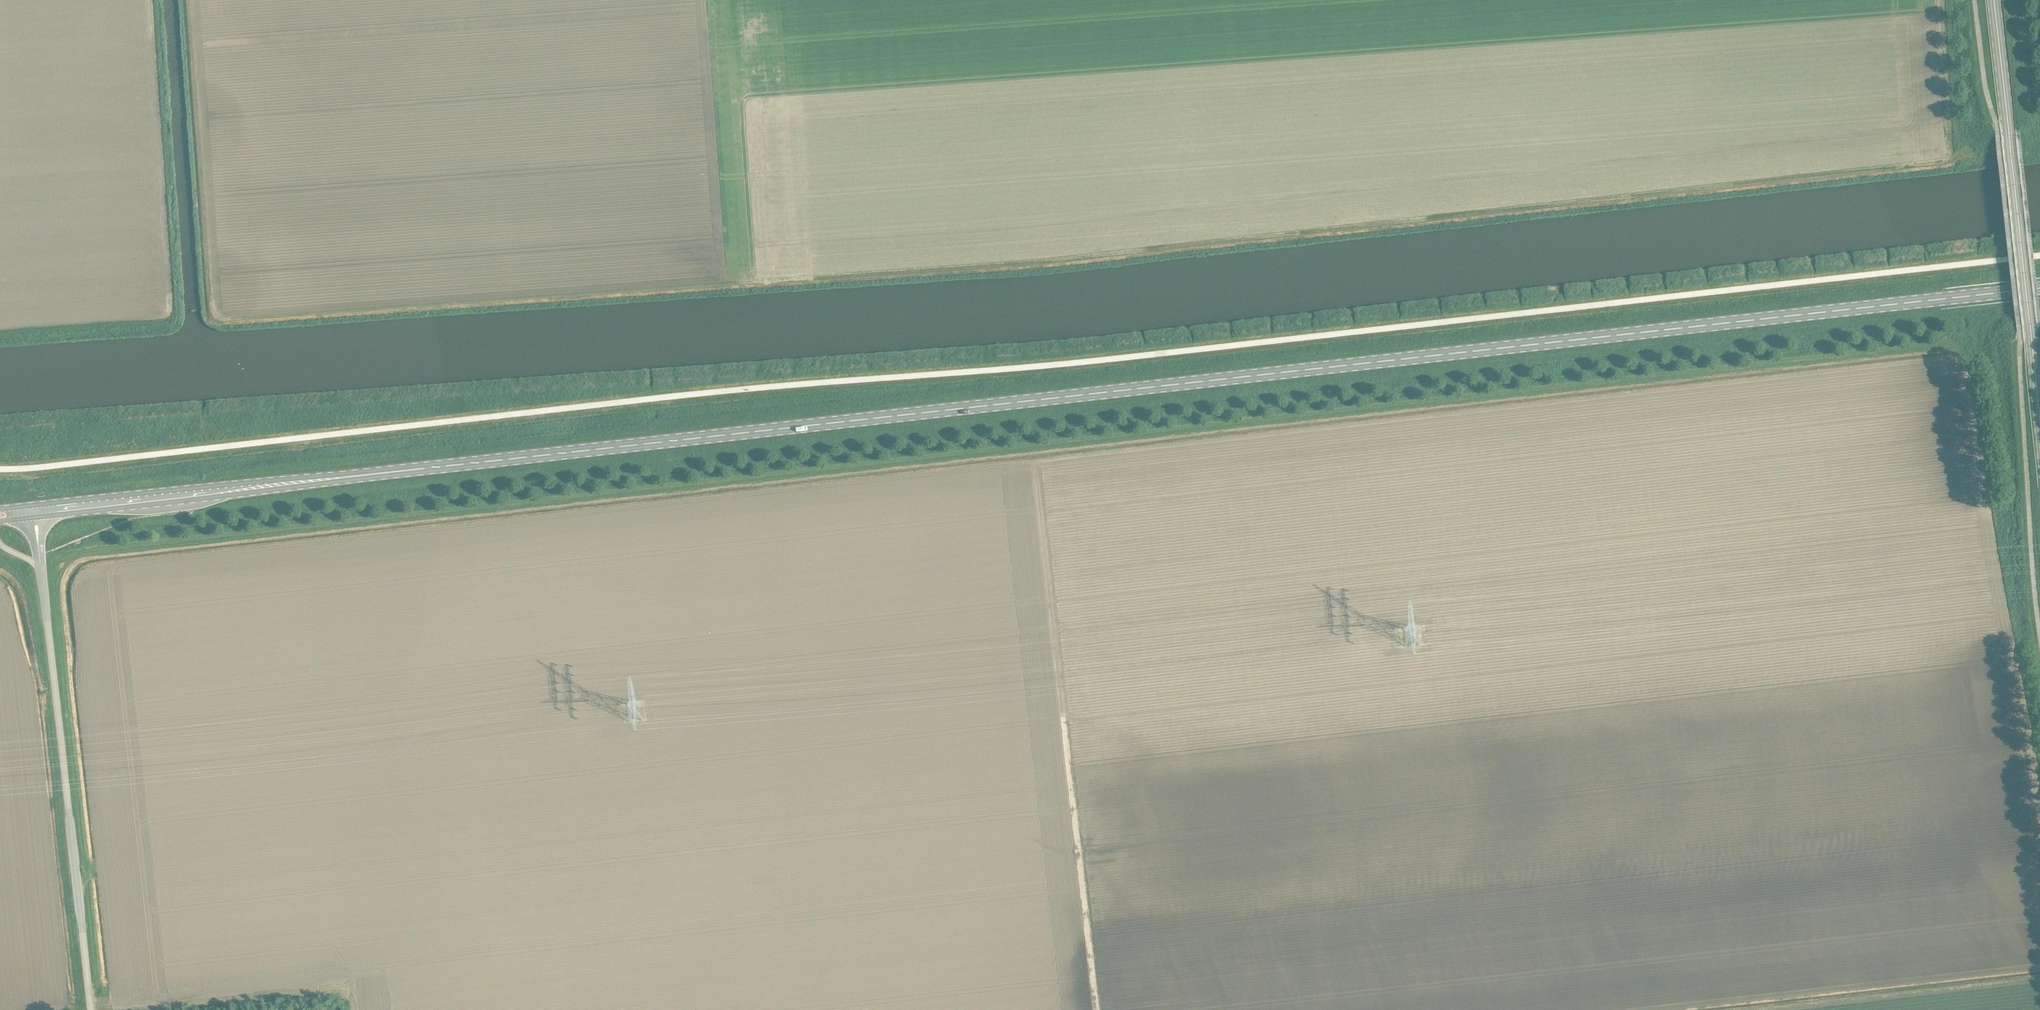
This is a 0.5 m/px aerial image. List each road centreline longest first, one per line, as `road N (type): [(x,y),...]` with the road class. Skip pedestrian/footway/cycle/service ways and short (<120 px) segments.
road 1 (primary): [(34,512),(2039,288)]
road 2 (unclassified): [(87,1009),(34,512)]
road 3 (secondary): [(2039,419),(1994,0)]

